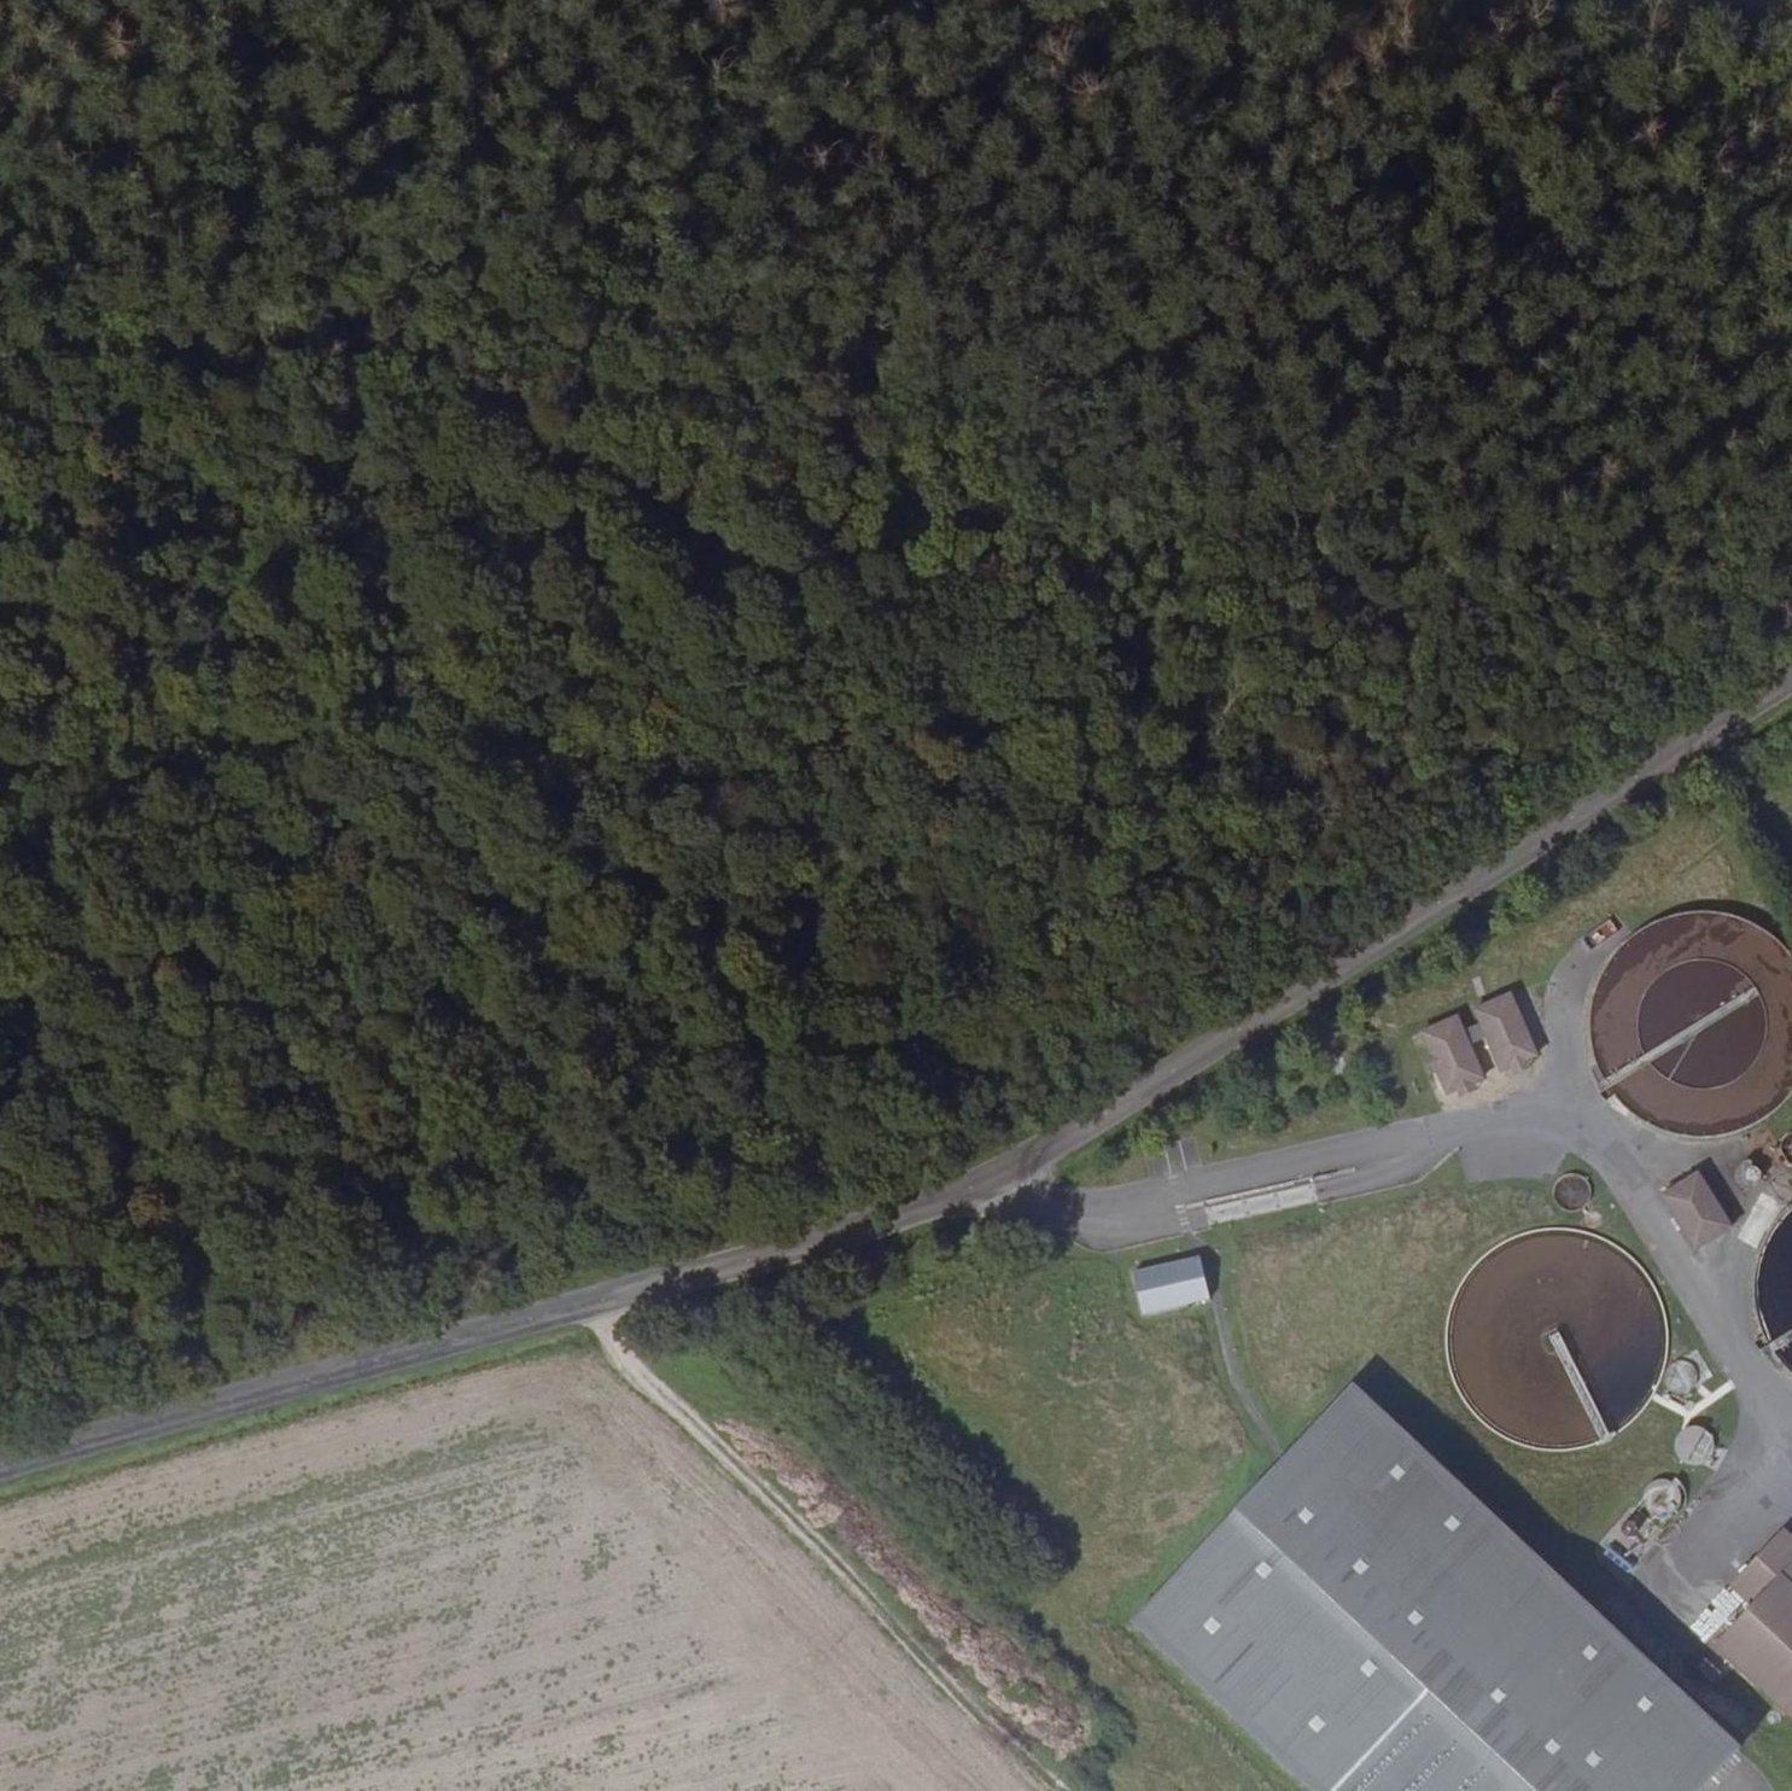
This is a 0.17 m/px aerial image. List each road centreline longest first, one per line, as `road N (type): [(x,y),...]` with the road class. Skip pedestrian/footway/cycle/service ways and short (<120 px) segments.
road 1 (tertiary): [(1791,675),(997,1177),(759,1257),(0,1468)]
road 2 (track): [(1678,0),(1791,52)]

